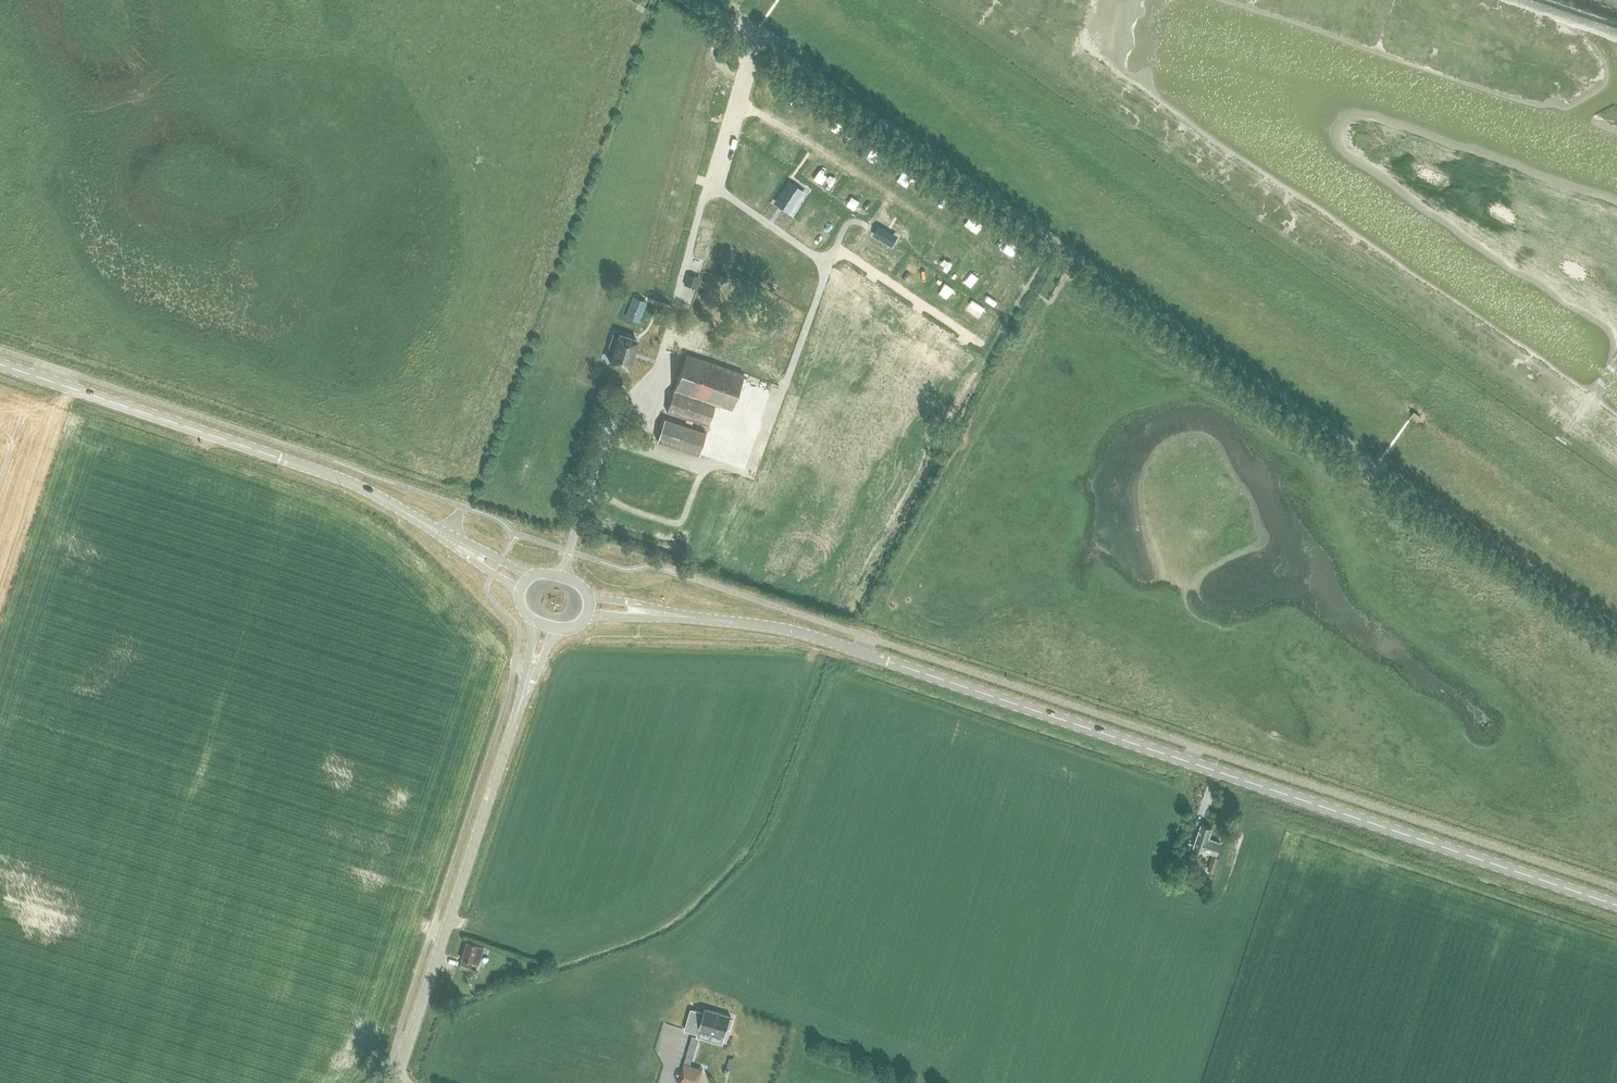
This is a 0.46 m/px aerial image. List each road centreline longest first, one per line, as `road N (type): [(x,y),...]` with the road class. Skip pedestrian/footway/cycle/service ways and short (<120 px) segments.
road 1 (unclassified): [(1616,630),(698,0)]
road 2 (secondary): [(1616,905),(862,652),(715,620)]
road 3 (secondary): [(420,521),(356,485),(0,363)]
road 4 (tertiary): [(393,1082),(494,785)]
road 5 (track): [(753,36),(671,314)]
road 6 (tertiary): [(532,623),(494,785)]
road 7 (tertiary): [(494,785),(558,632)]
road 8 (secondary): [(715,620),(588,596)]
road 9 (secondary): [(586,618),(715,620)]
road 10 (secondary): [(420,521),(519,600)]
road 11 (secondary): [(531,577),(420,521)]

